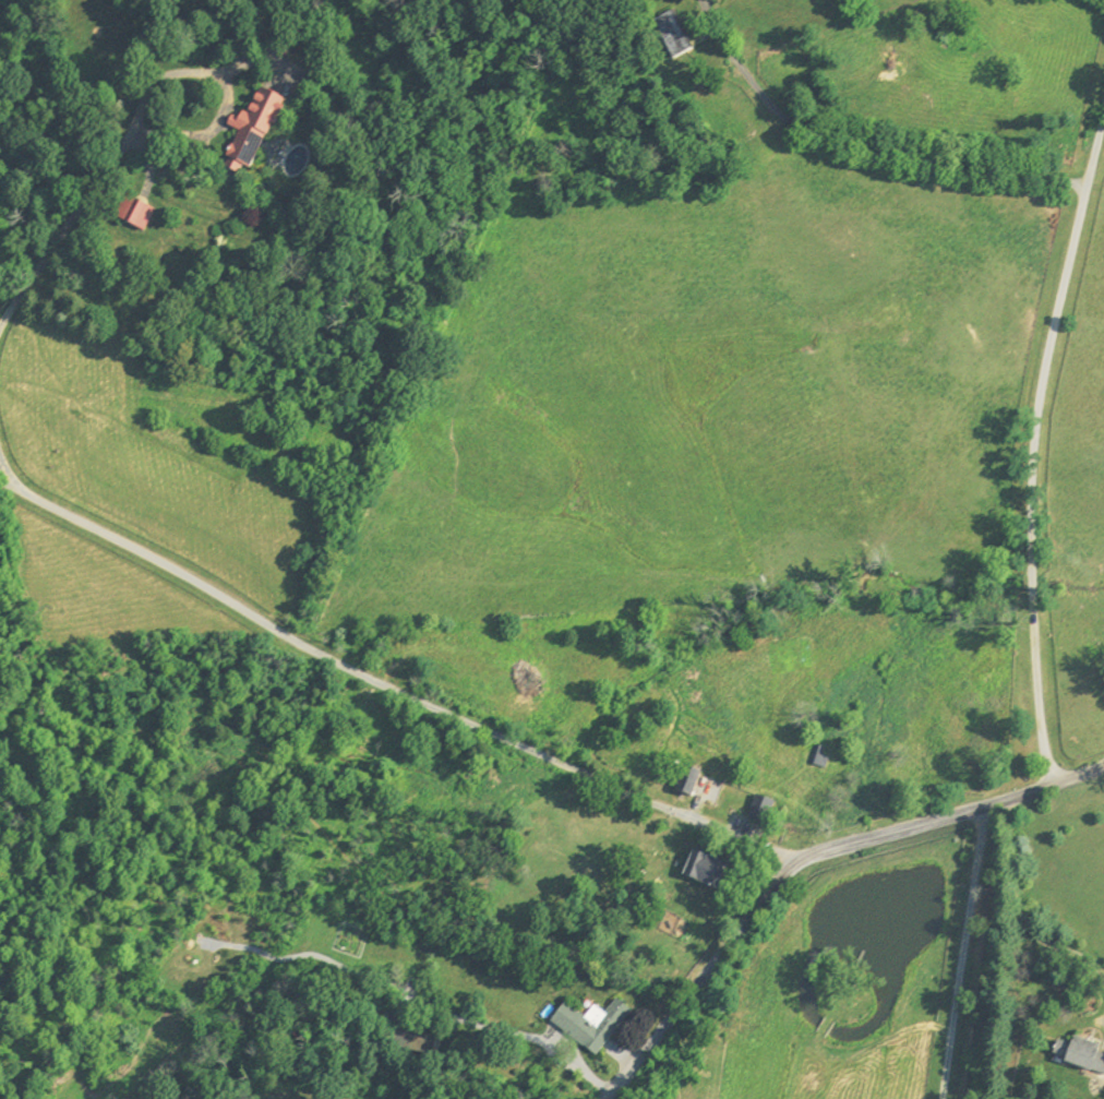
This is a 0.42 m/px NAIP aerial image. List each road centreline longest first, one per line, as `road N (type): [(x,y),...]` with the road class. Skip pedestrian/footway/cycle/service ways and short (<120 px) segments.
road 1 (residential): [(1103,118),(1034,414),(1027,512),(1042,790)]
road 2 (tertiary): [(607,1098),(797,862),(1103,769)]

